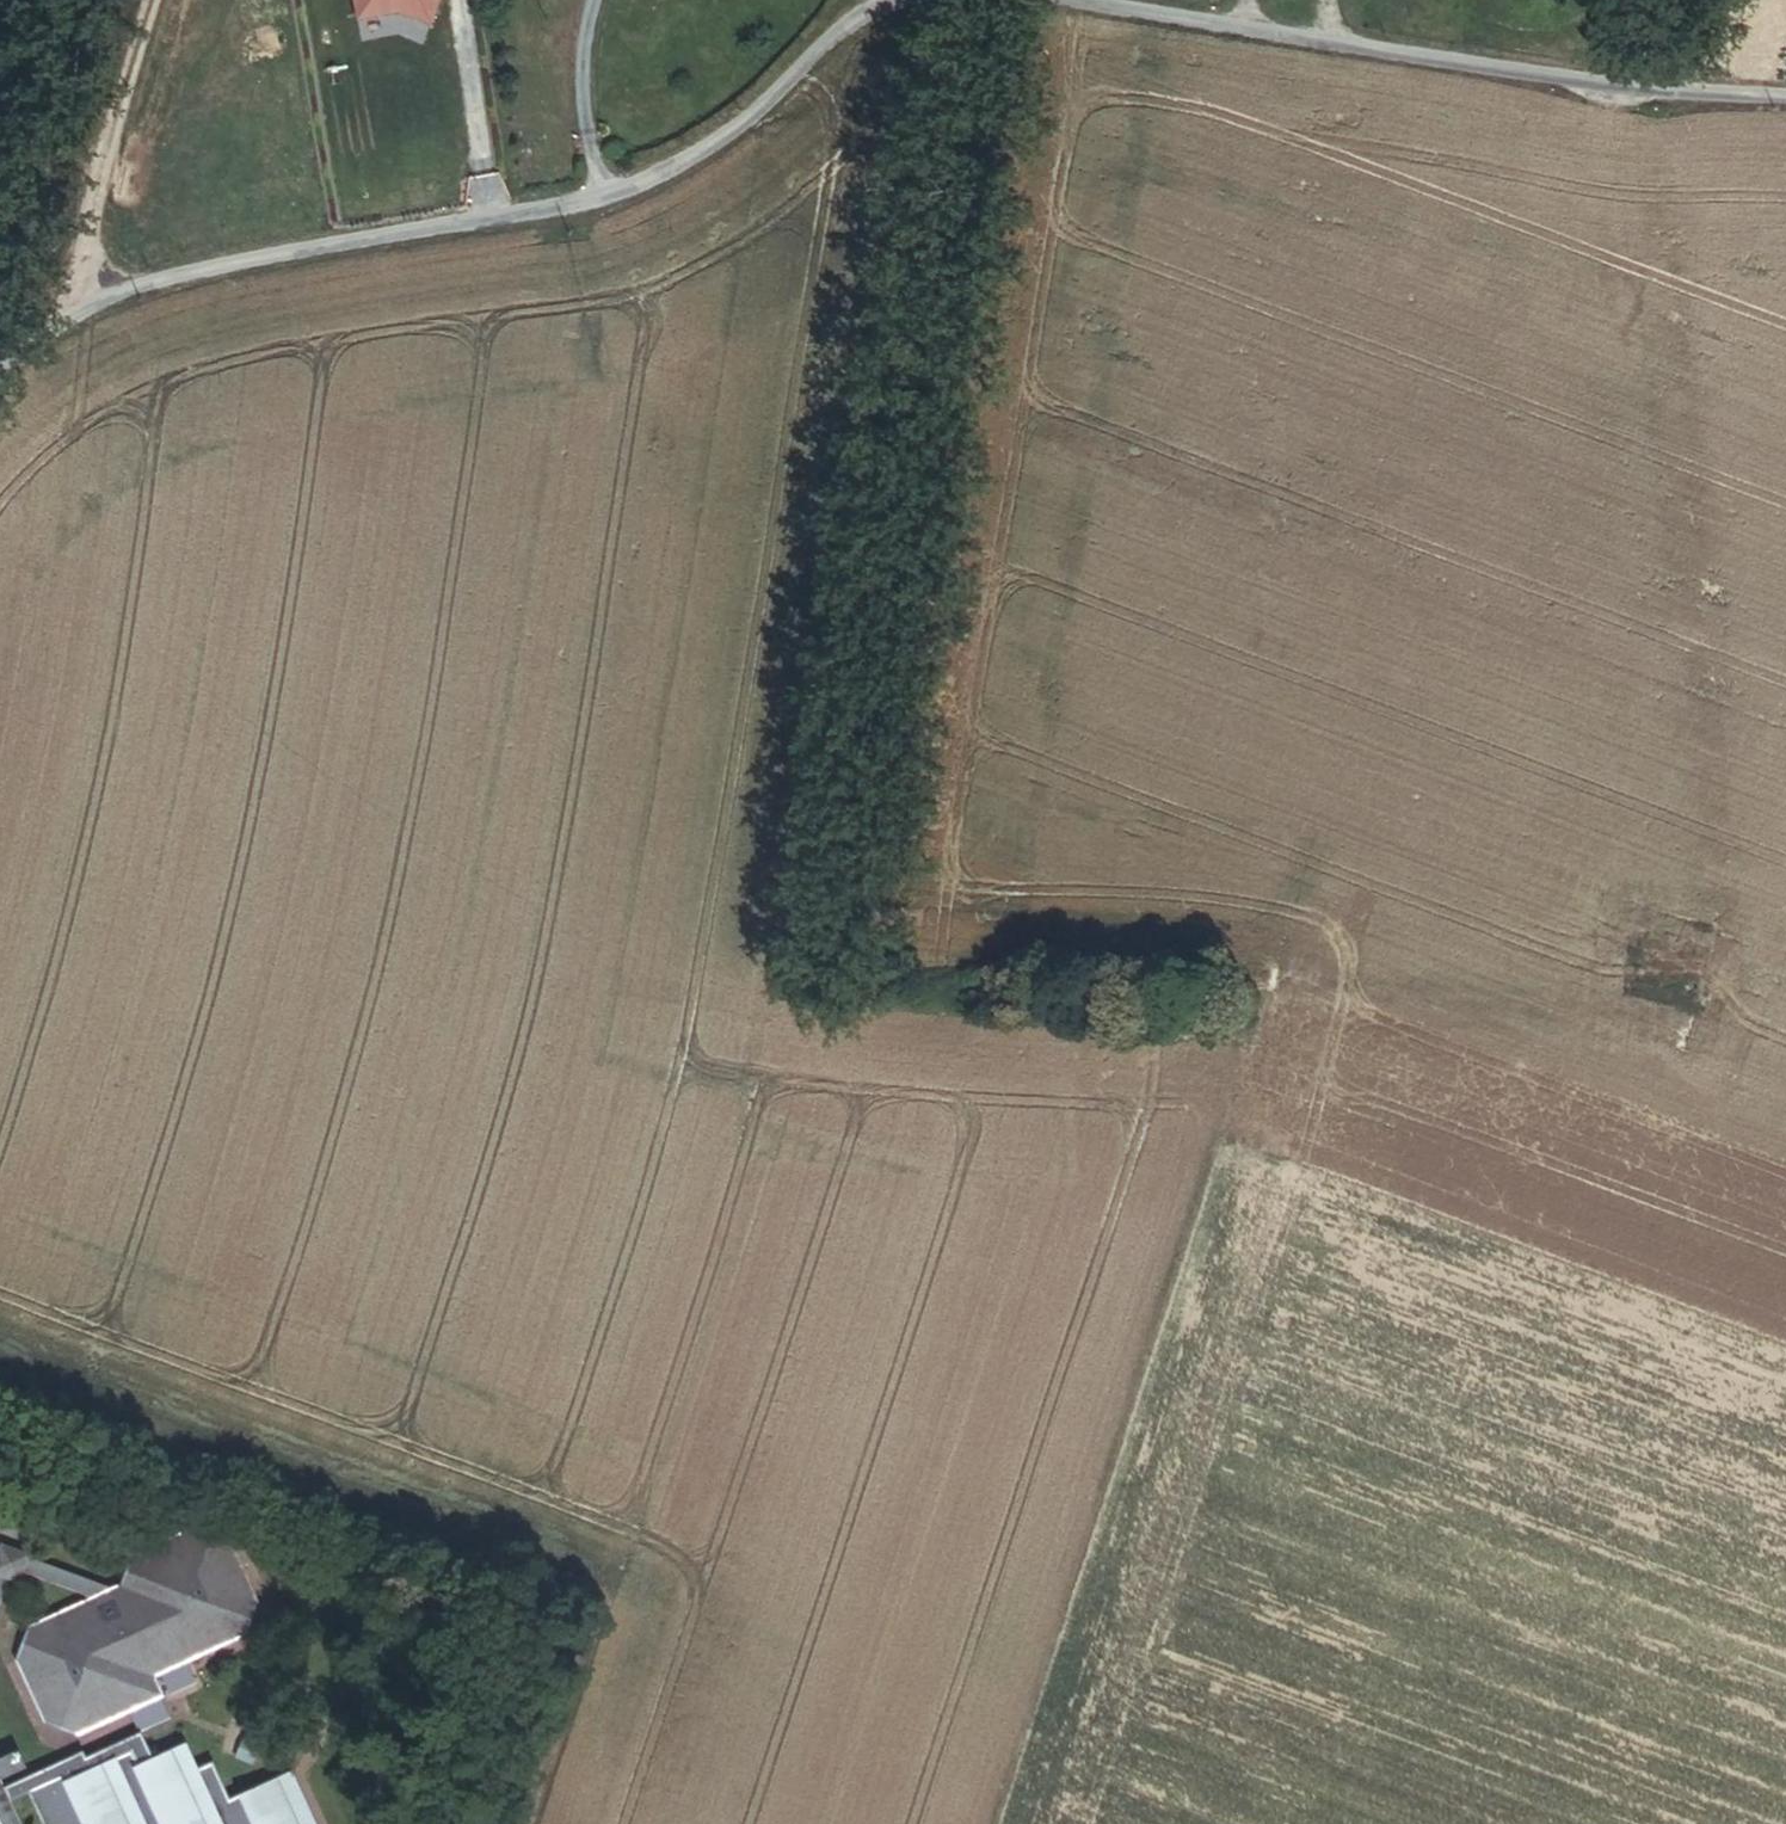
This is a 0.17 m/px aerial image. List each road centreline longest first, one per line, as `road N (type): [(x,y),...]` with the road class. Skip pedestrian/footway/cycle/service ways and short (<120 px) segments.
road 1 (unclassified): [(0,379),(44,341),(159,287),(596,198),(689,170),(756,129),(808,67),(890,0)]
road 2 (track): [(522,1823),(596,1604),(0,1391)]
road 3 (unclassified): [(1073,0),(1663,90),(1785,96)]

